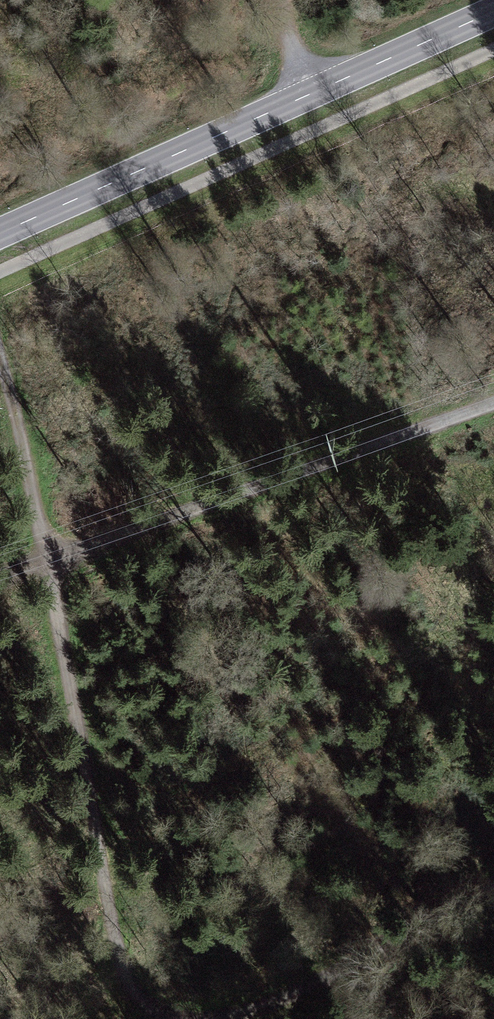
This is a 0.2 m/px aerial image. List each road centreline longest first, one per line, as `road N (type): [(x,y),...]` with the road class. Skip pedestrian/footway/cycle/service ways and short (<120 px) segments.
road 1 (track): [(0,367),(53,558),(107,904),(136,1005),(169,1018)]
road 2 (primary): [(0,237),(493,17)]
road 3 (track): [(53,558),(493,409)]
road 4 (track): [(206,1018),(240,1018),(493,894)]

